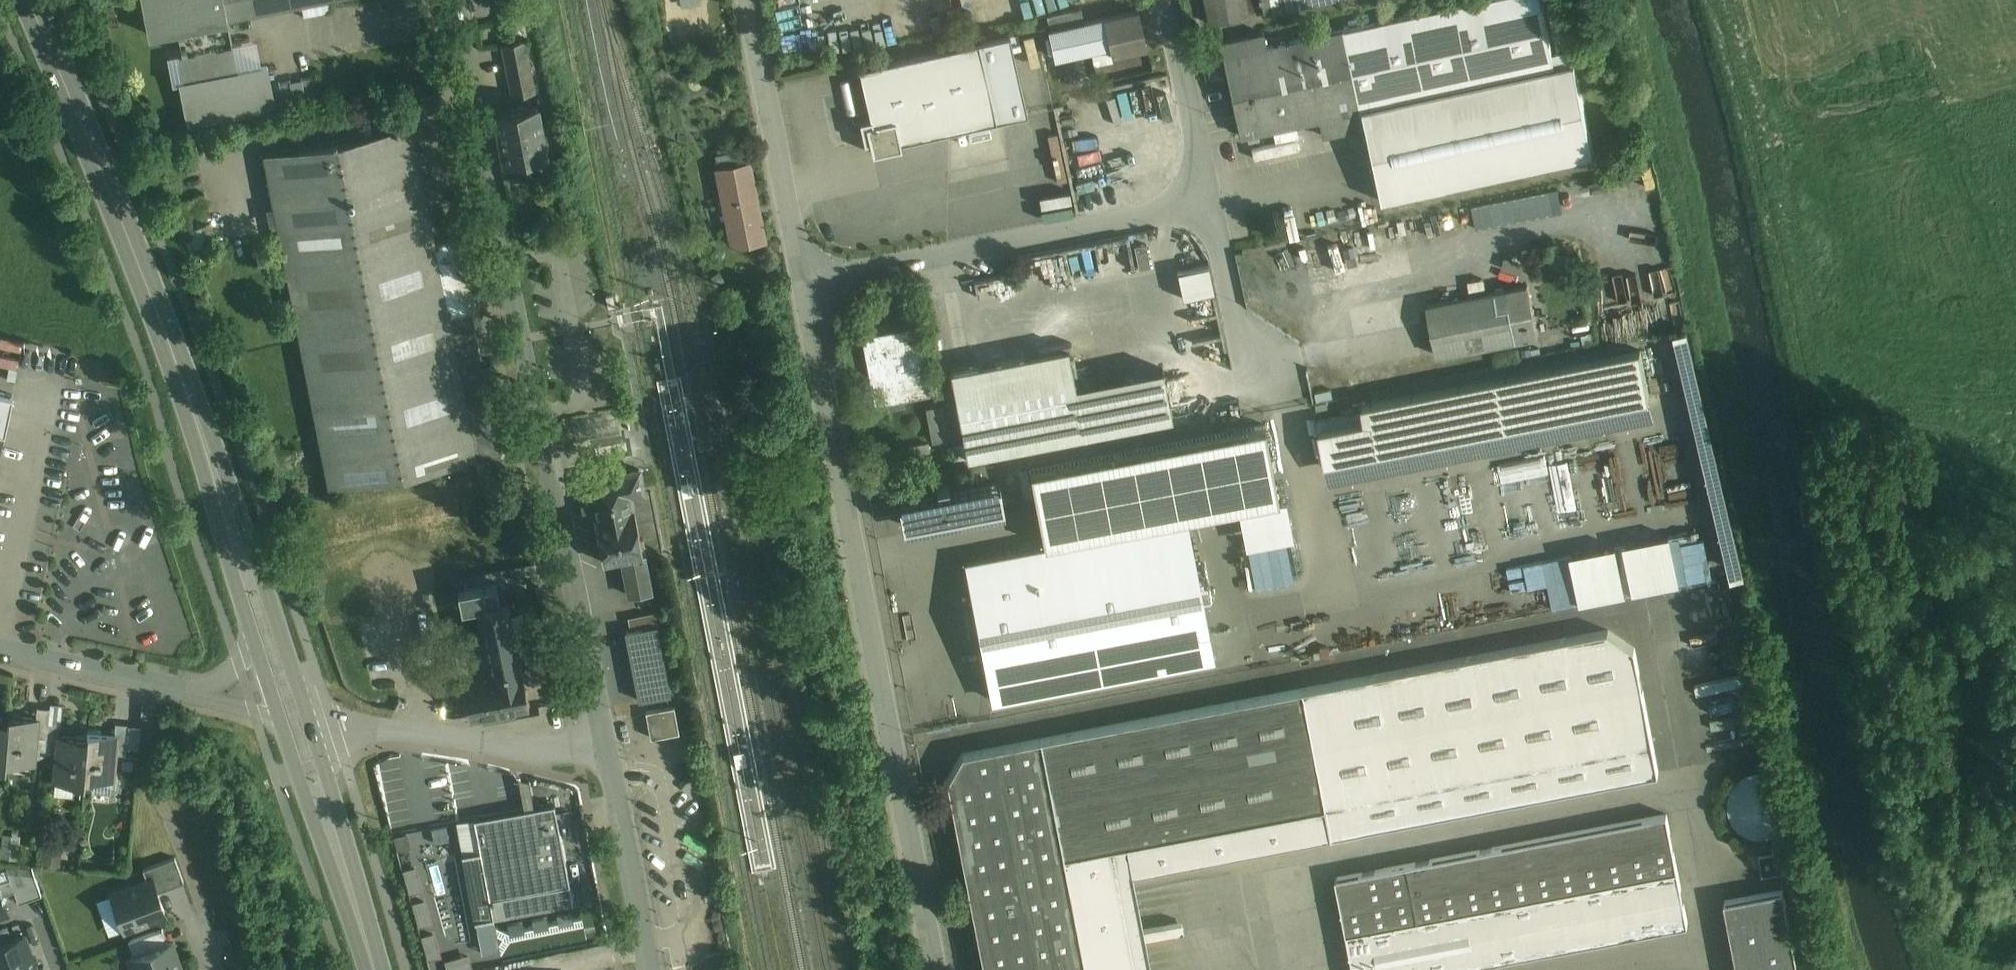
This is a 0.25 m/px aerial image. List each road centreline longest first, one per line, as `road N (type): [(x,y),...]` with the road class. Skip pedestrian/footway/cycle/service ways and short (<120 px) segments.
road 1 (residential): [(604,748),(458,0)]
road 2 (residential): [(813,290),(935,969)]
road 3 (primary): [(241,553),(140,269),(27,0)]
road 4 (residential): [(1209,204),(813,290)]
road 5 (residential): [(745,0),(790,228),(813,290)]
road 6 (residential): [(573,746),(311,727)]
road 7 (residential): [(647,969),(604,748)]
road 8 (primary): [(280,722),(325,853),(358,915)]
road 9 (residential): [(1166,0),(1209,204)]
road 10 (residential): [(191,693),(0,651)]
road 11 (primary): [(358,915),(349,846),(311,727)]
road 12 (residential): [(1209,204),(1234,311),(1271,383)]
road 13 (primary): [(311,727),(274,609),(241,553)]

